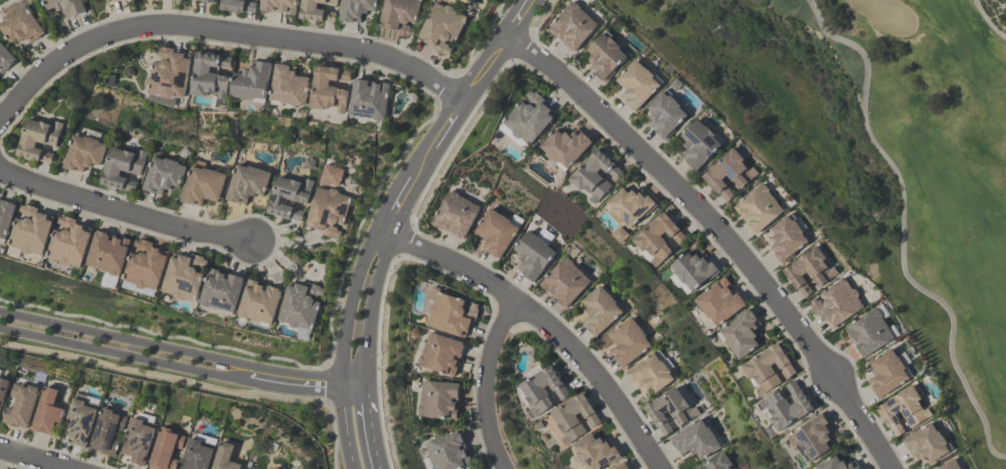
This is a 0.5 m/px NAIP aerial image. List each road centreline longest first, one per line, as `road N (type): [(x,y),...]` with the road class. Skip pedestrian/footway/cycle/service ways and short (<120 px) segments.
road 1 (residential): [(891,468),(754,268),(511,33)]
road 2 (residential): [(660,468),(618,405),(547,326),(457,266),(380,237)]
road 3 (tertiary): [(0,329),(291,391),(341,390)]
road 4 (residential): [(0,119),(77,50),(145,26),(313,45)]
road 5 (tertiary): [(324,377),(0,312)]
road 6 (residential): [(251,244),(0,174)]
road 7 (residential): [(503,468),(486,428),(487,381),(498,338),(518,305)]
road 8 (residential): [(313,45),(408,64),(464,102)]
road 9 (tertiary): [(380,237),(363,257),(341,390)]
road 10 (tertiary): [(366,389),(380,237)]

